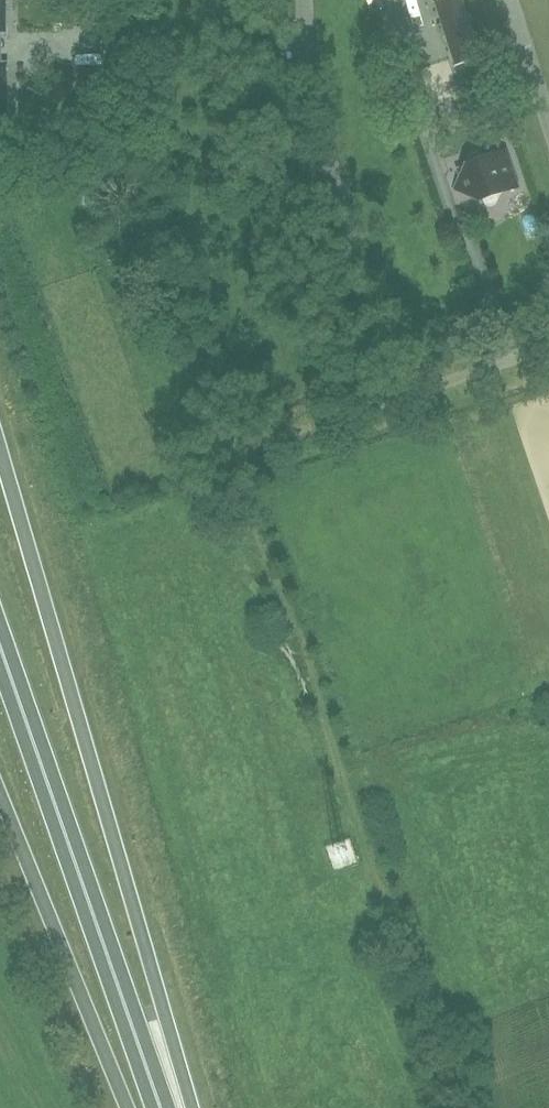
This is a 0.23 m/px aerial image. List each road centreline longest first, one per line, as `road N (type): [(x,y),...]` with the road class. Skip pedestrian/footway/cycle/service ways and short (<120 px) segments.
road 1 (trunk): [(185,1107),(170,1032),(0,451)]
road 2 (trunk): [(161,1107),(0,646)]
road 3 (track): [(239,448),(230,465),(376,871)]
road 4 (trunk): [(0,798),(127,1107)]
road 5 (residential): [(239,448),(548,346)]

